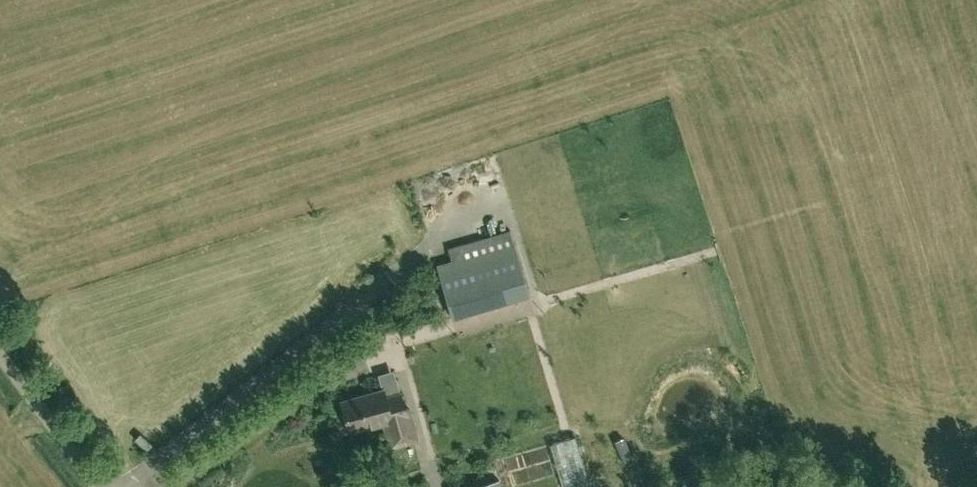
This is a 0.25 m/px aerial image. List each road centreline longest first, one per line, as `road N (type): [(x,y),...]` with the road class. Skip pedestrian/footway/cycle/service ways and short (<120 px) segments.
road 1 (unclassified): [(98,486),(0,354)]

